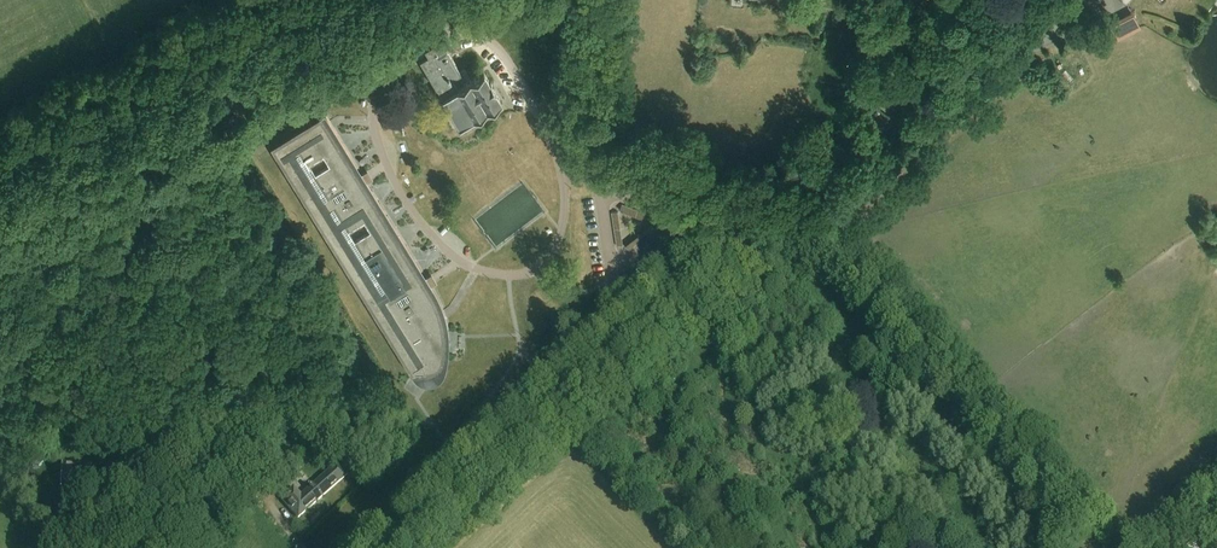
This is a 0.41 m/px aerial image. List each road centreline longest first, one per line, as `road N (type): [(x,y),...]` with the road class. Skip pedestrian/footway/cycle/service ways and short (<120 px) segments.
road 1 (residential): [(397,547),(780,209),(602,121),(600,0)]
road 2 (track): [(0,212),(443,0)]
road 3 (track): [(811,229),(1088,547)]
road 4 (track): [(780,209),(811,229),(828,219),(1084,0)]

